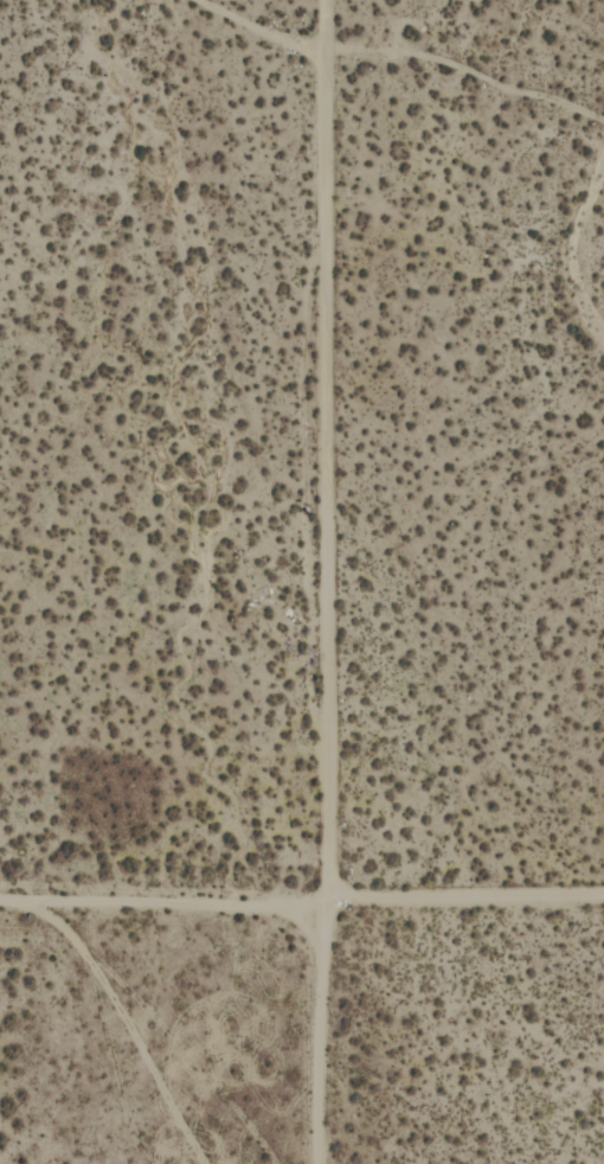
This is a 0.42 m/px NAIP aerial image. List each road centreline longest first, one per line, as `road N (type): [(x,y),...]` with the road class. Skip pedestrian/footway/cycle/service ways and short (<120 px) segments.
road 1 (residential): [(325,1163),(321,898),(353,254),(333,84)]
road 2 (residential): [(0,898),(321,898)]
road 3 (residential): [(321,898),(603,896)]
road 4 (residential): [(160,0),(333,84)]

